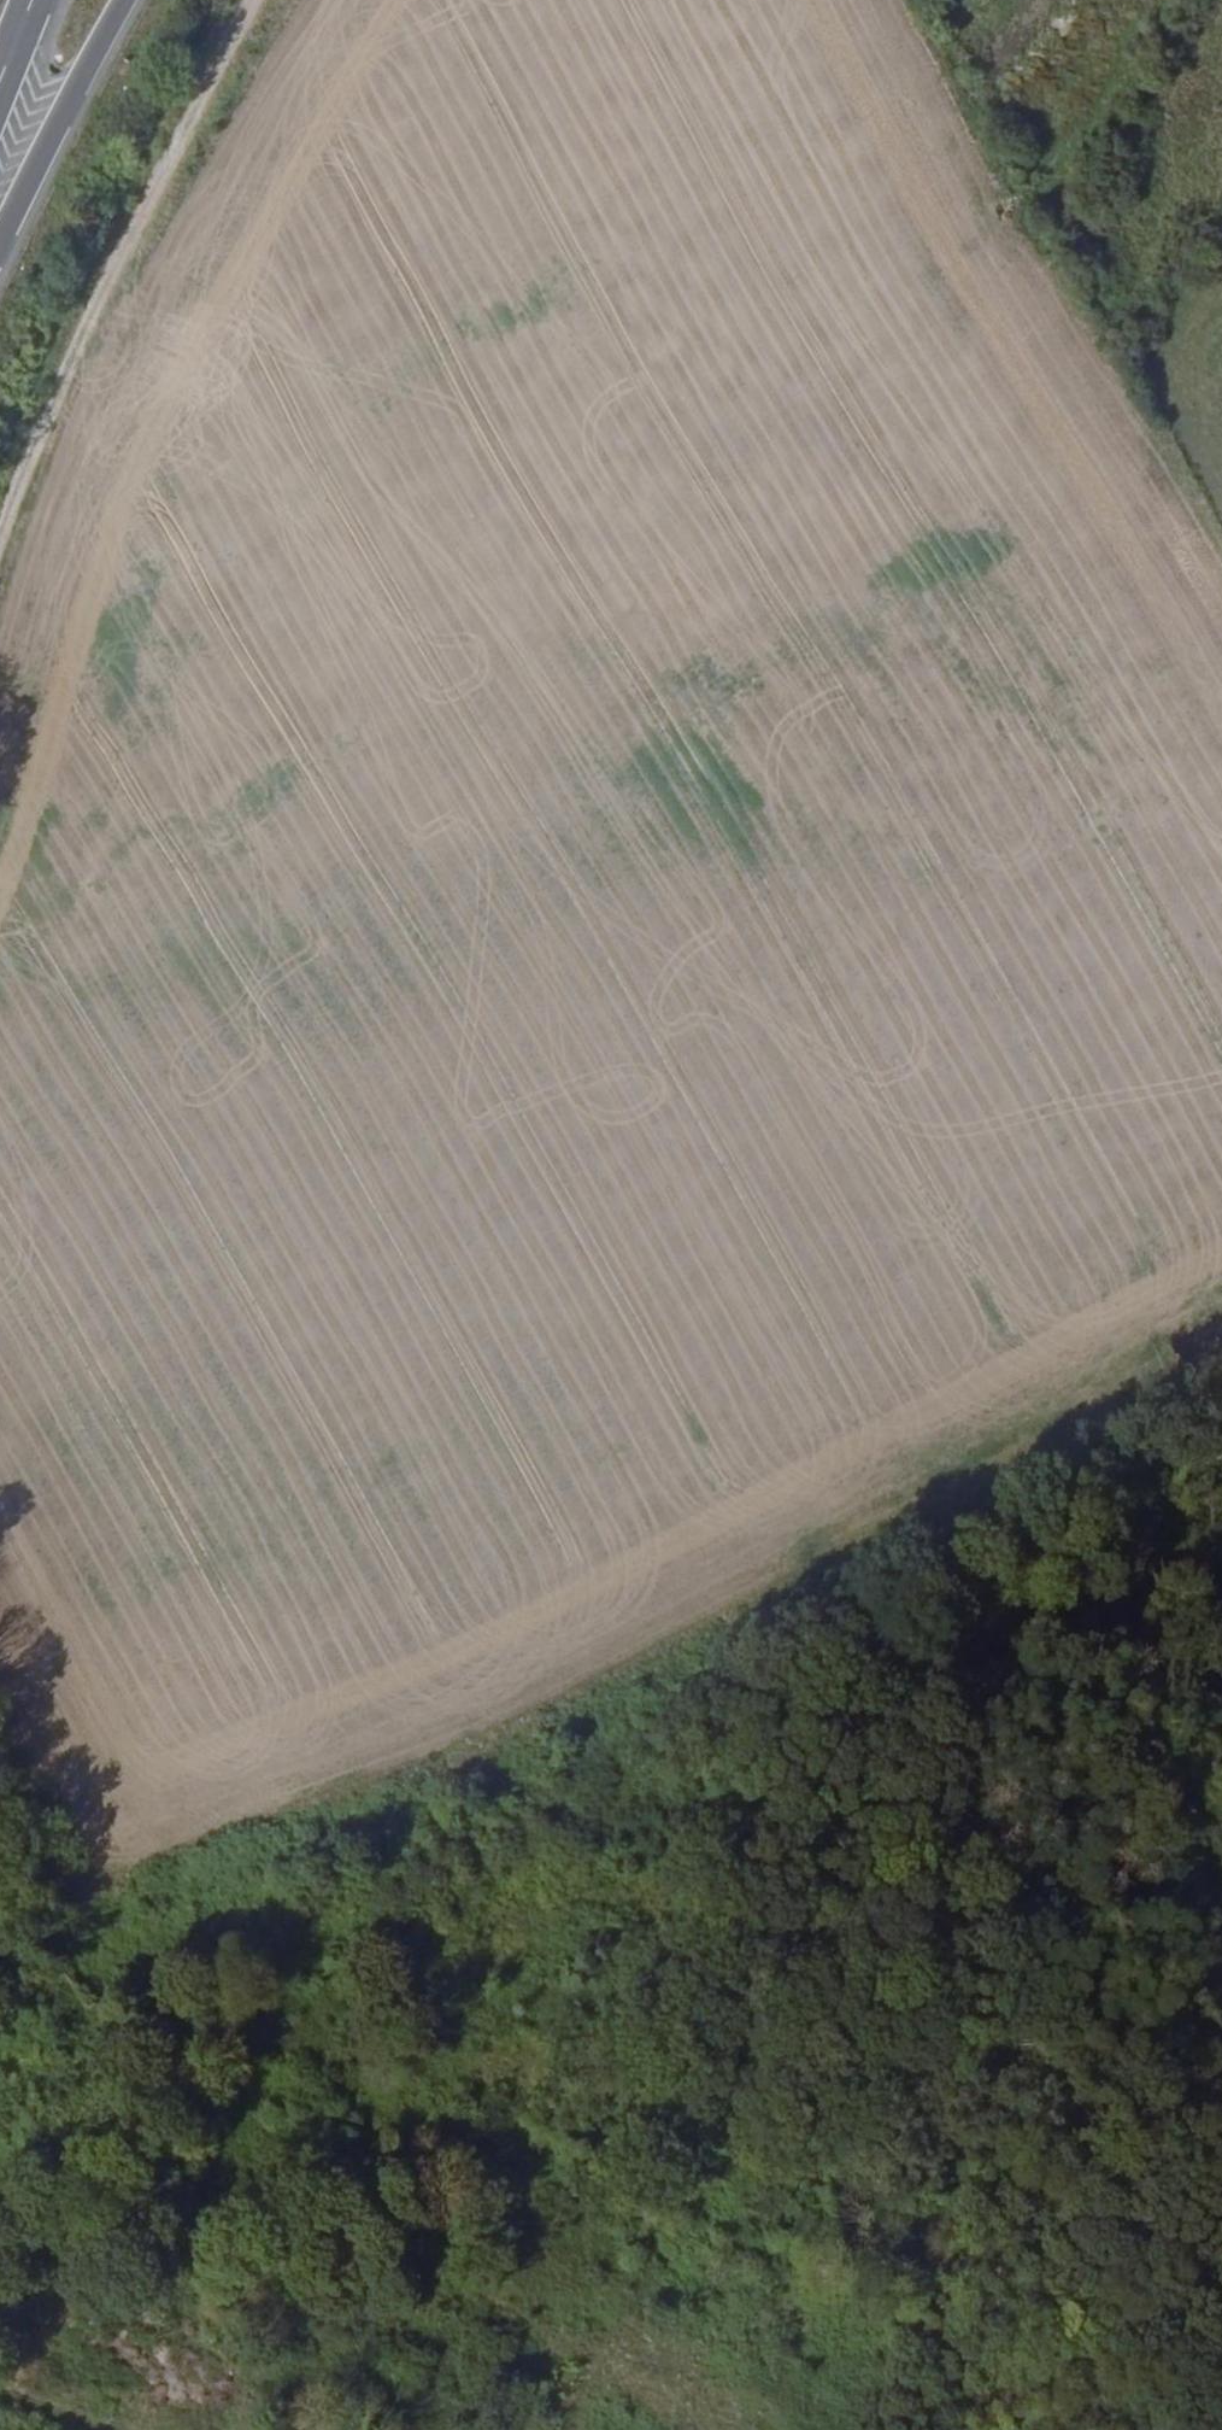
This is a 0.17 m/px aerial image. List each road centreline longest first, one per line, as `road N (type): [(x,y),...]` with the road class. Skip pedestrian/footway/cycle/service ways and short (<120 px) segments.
road 1 (track): [(0,2013),(228,1904),(489,1759),(1221,1390)]
road 2 (track): [(259,0),(89,323),(0,543)]
road 3 (trunk): [(0,240),(125,0)]

